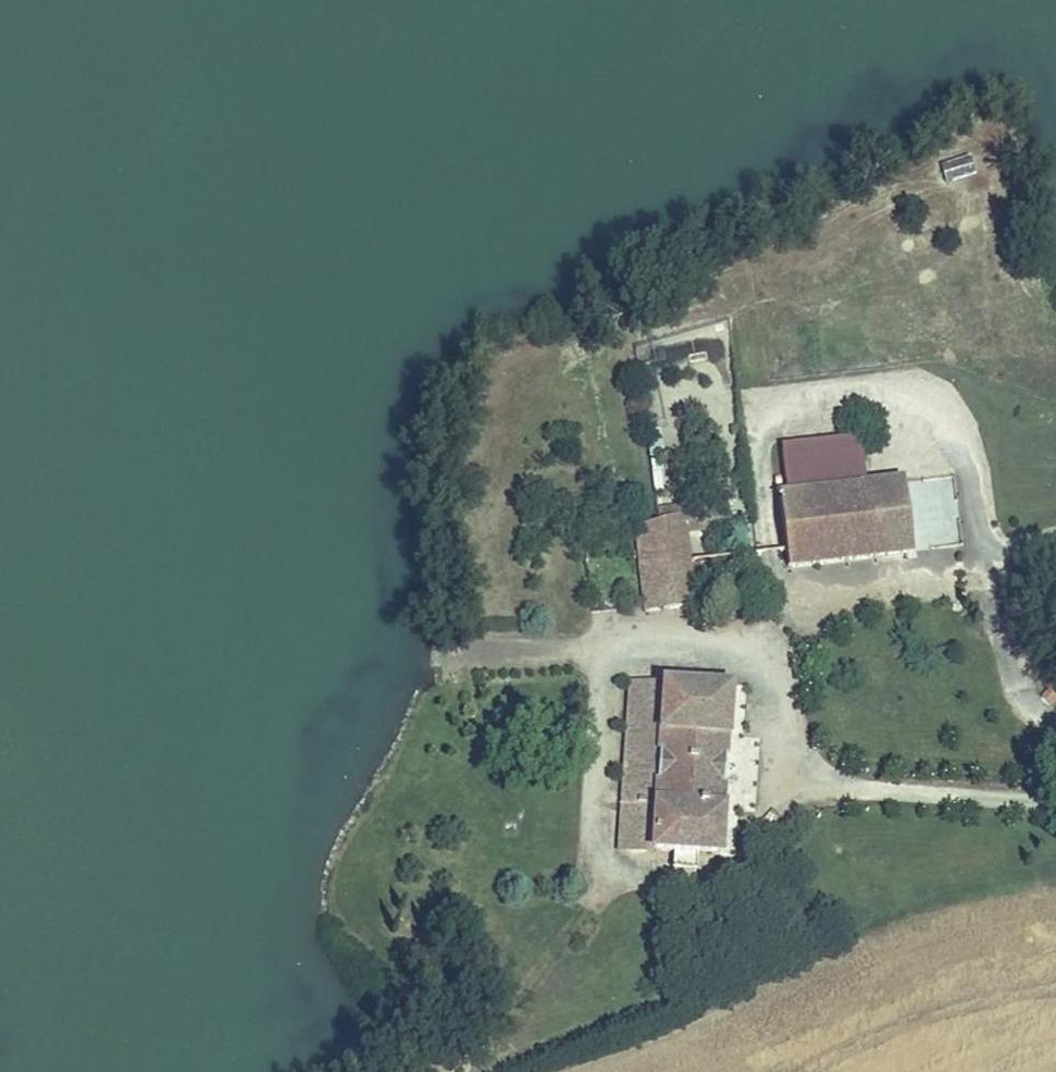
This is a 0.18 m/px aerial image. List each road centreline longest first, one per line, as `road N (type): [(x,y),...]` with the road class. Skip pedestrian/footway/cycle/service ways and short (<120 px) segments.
road 1 (unclassified): [(795,784),(1055,801)]

